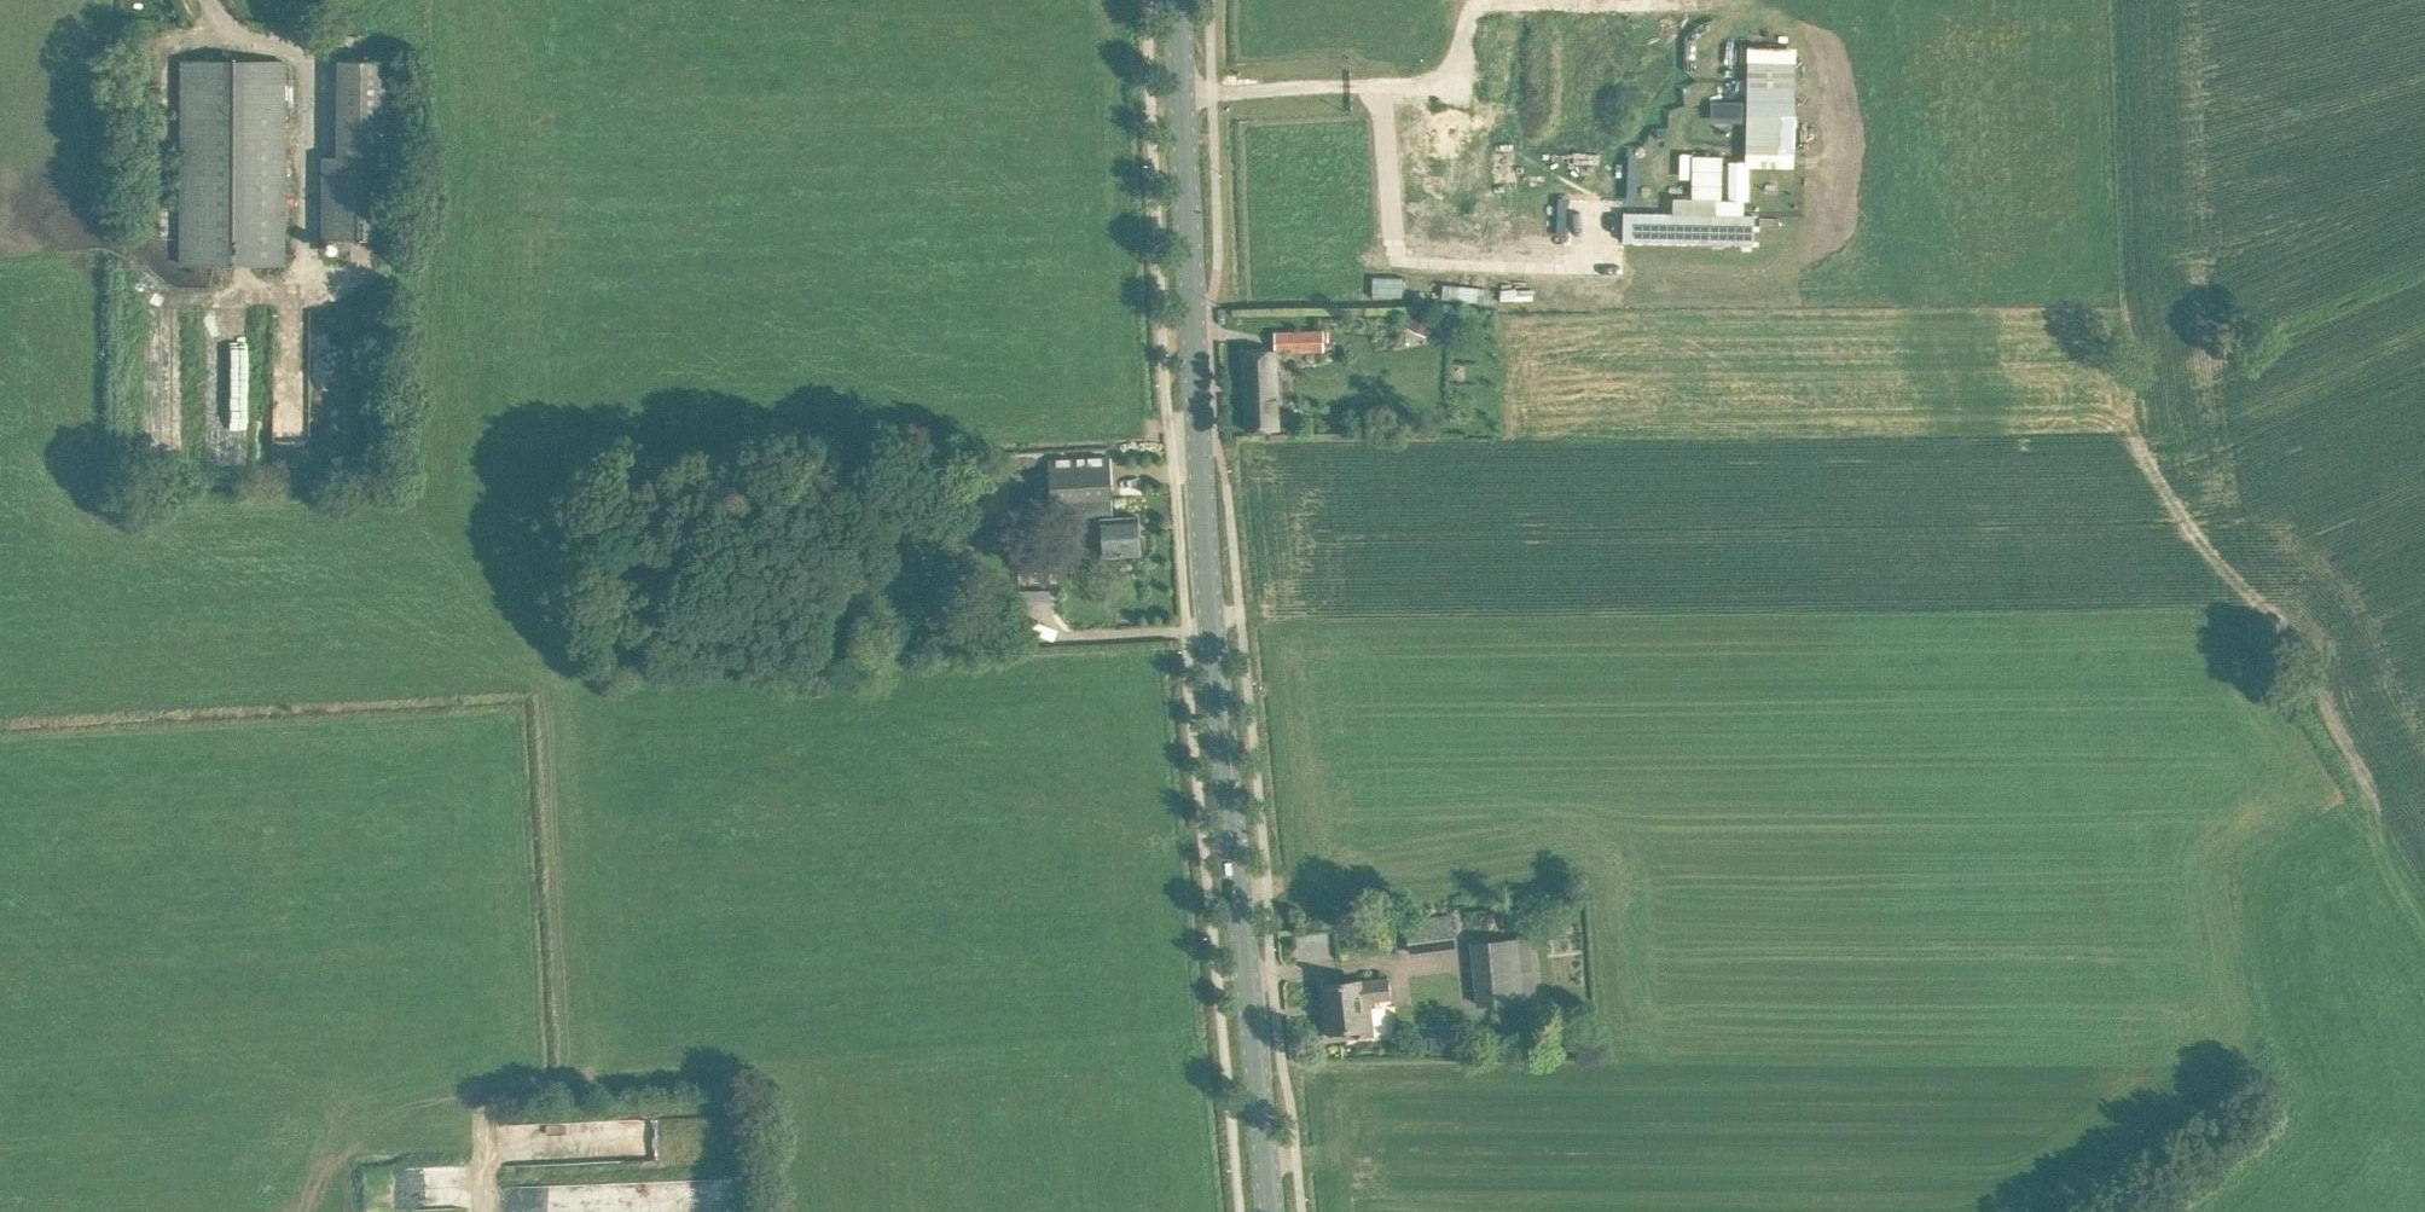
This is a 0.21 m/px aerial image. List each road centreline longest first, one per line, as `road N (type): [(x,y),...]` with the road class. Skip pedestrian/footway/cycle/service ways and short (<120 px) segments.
road 1 (tertiary): [(1272,1211),(1212,619),(1182,0)]

